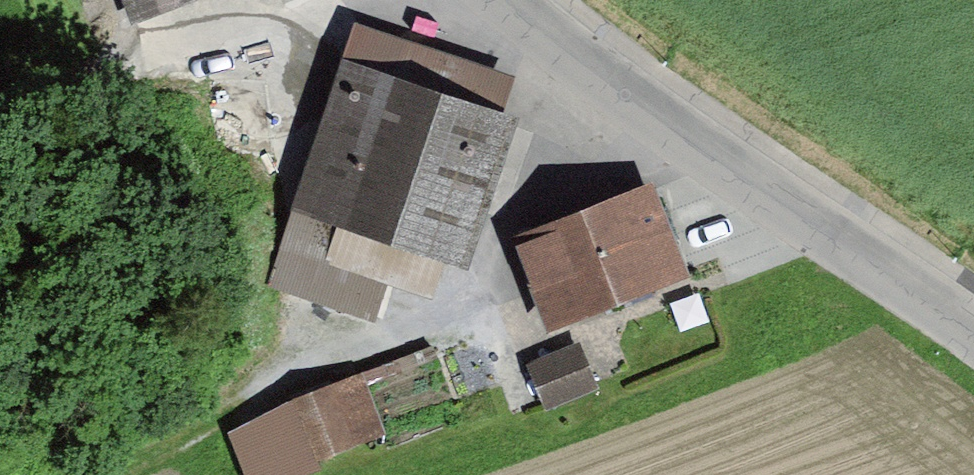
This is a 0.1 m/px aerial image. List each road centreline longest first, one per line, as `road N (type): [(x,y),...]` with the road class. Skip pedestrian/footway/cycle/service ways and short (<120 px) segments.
road 1 (track): [(609,67),(470,318),(107,474)]
road 2 (residential): [(519,0),(973,334)]
road 3 (track): [(0,102),(254,39),(371,0)]

